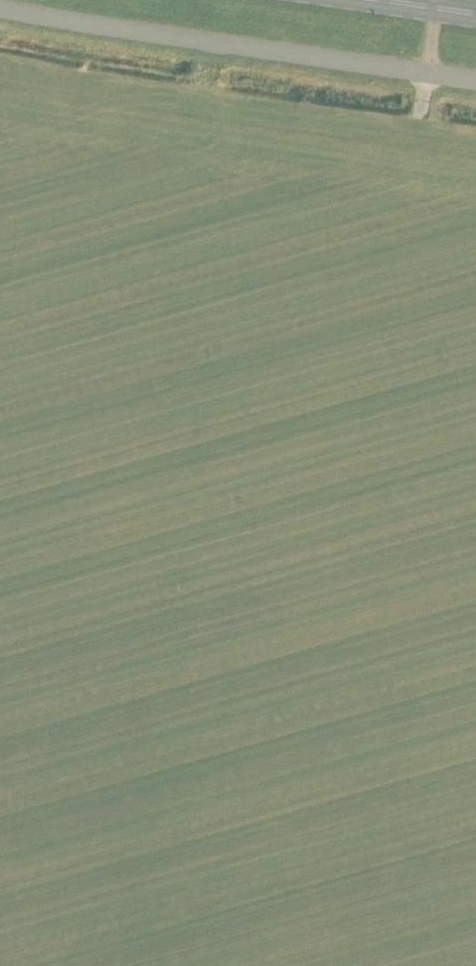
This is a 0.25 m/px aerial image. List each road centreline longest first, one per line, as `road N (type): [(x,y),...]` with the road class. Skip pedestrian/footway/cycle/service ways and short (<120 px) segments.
road 1 (unclassified): [(0,6),(475,80)]

